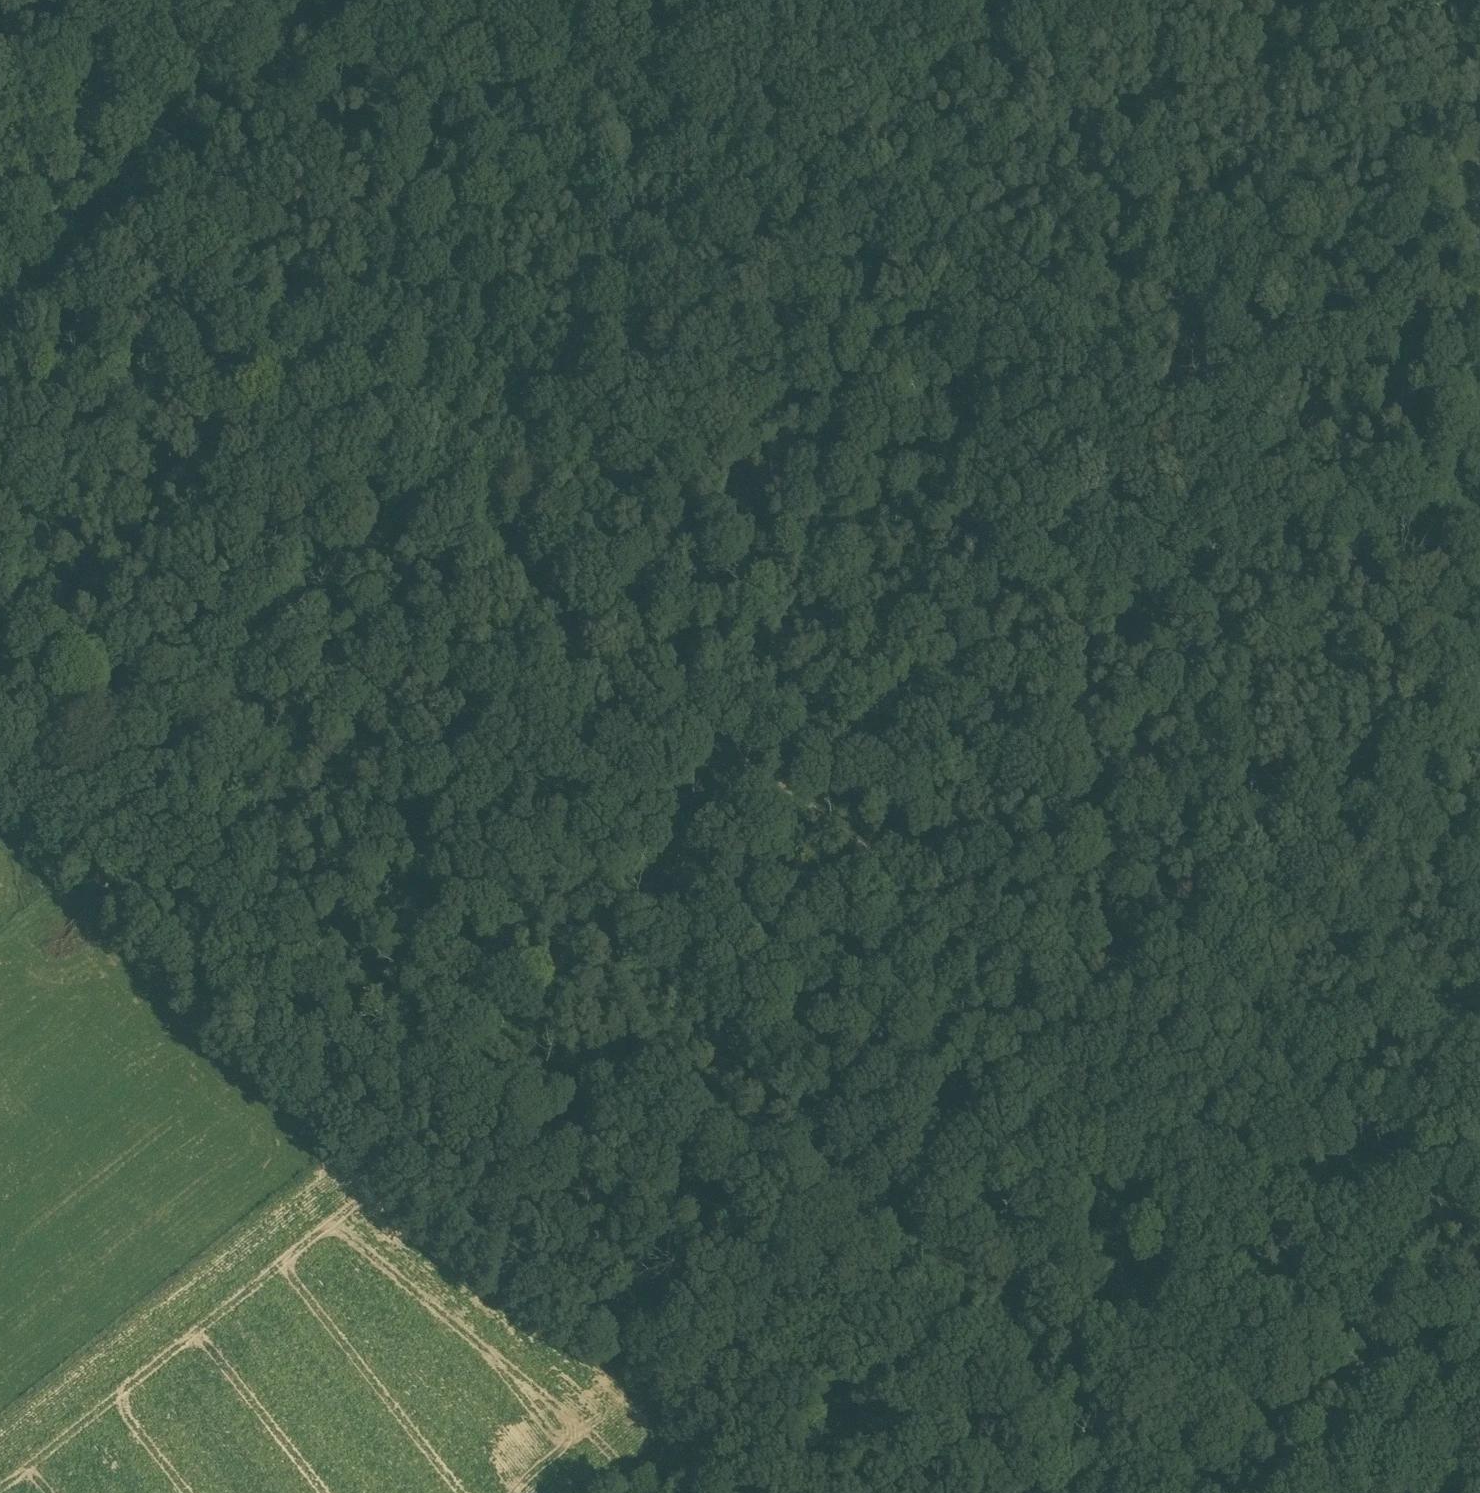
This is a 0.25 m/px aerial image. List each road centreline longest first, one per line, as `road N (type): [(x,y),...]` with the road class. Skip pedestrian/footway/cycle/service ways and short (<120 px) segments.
road 1 (track): [(1051,1492),(984,1196),(893,868),(304,449),(27,240)]
road 2 (unclassified): [(0,261),(85,188),(234,0)]

